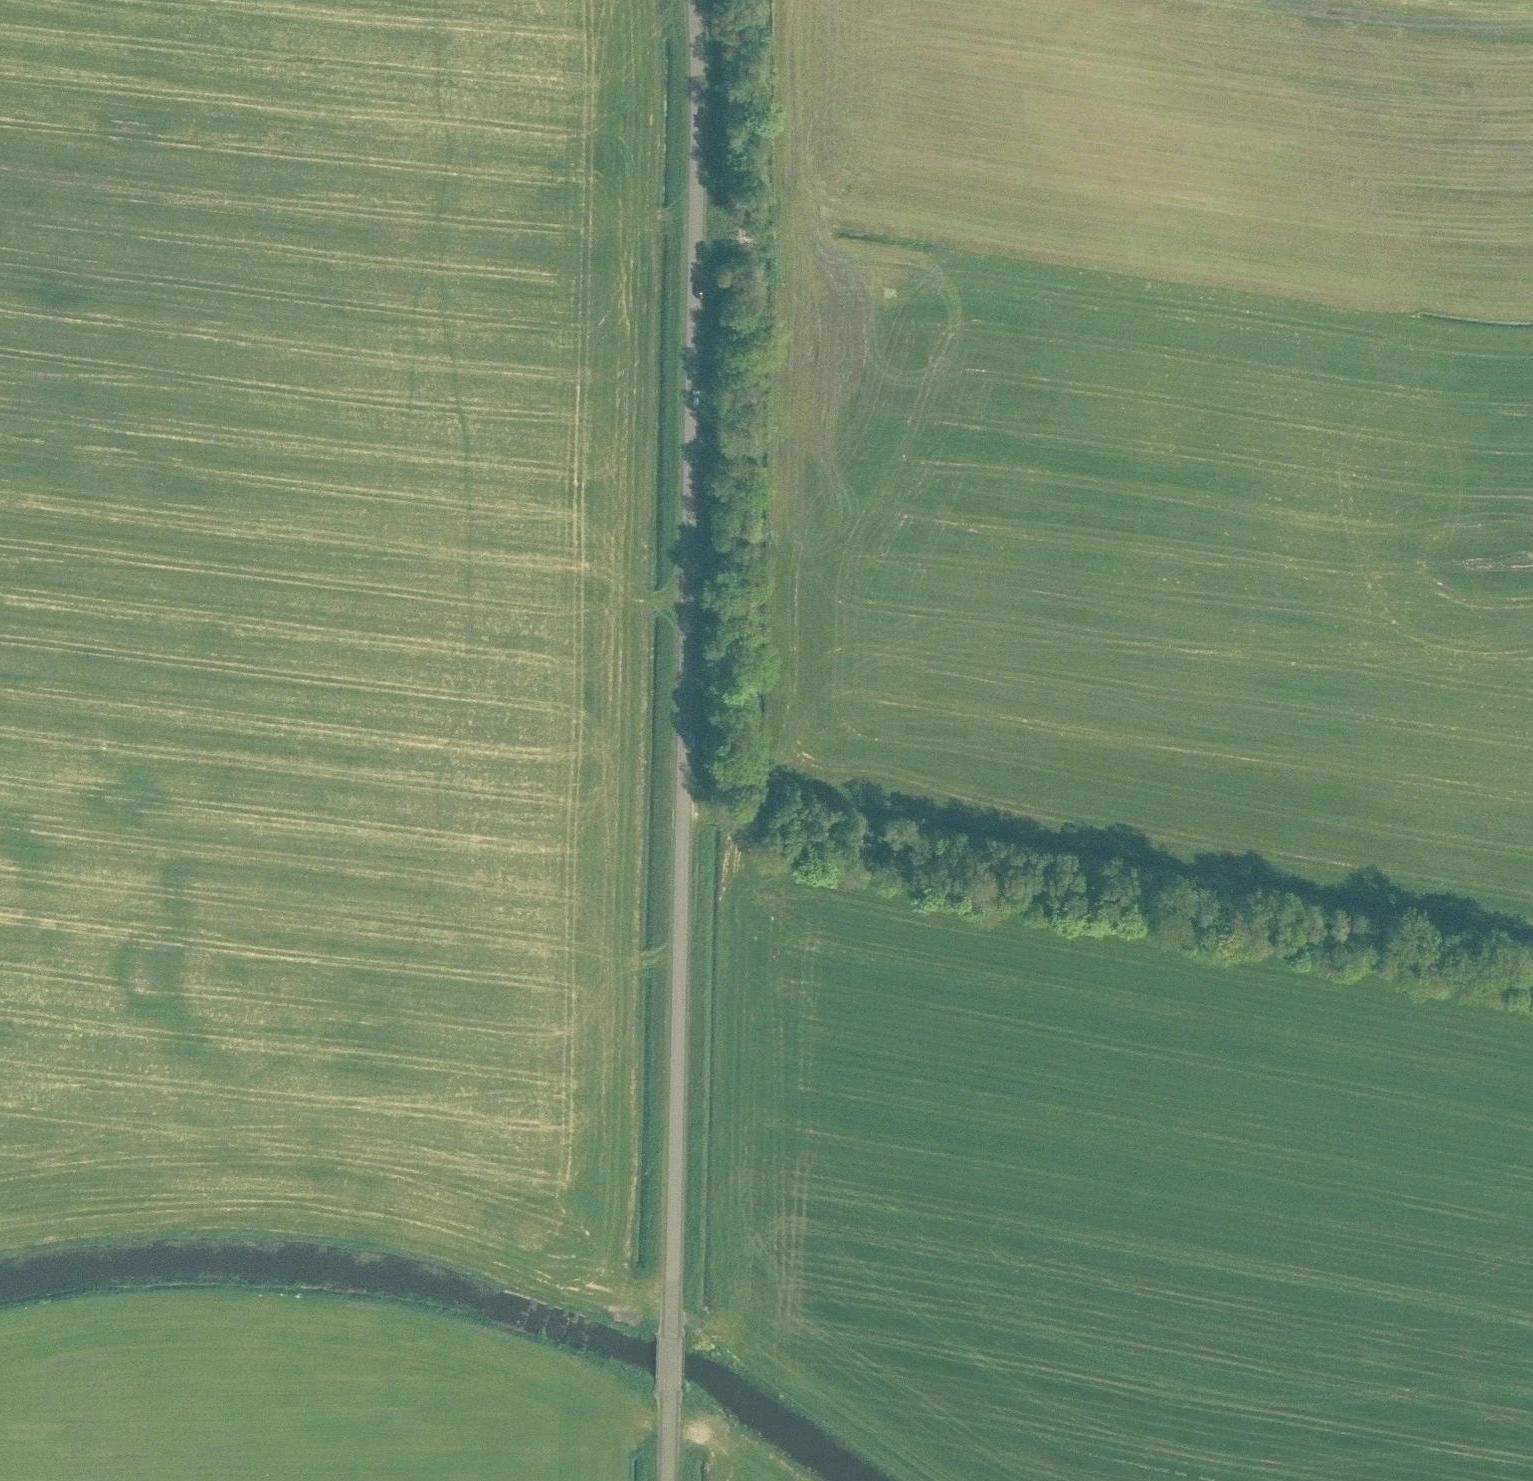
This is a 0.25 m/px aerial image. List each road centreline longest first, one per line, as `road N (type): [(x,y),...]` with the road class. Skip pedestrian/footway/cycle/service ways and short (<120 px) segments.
road 1 (unclassified): [(668,1480),(701,221),(698,0)]

